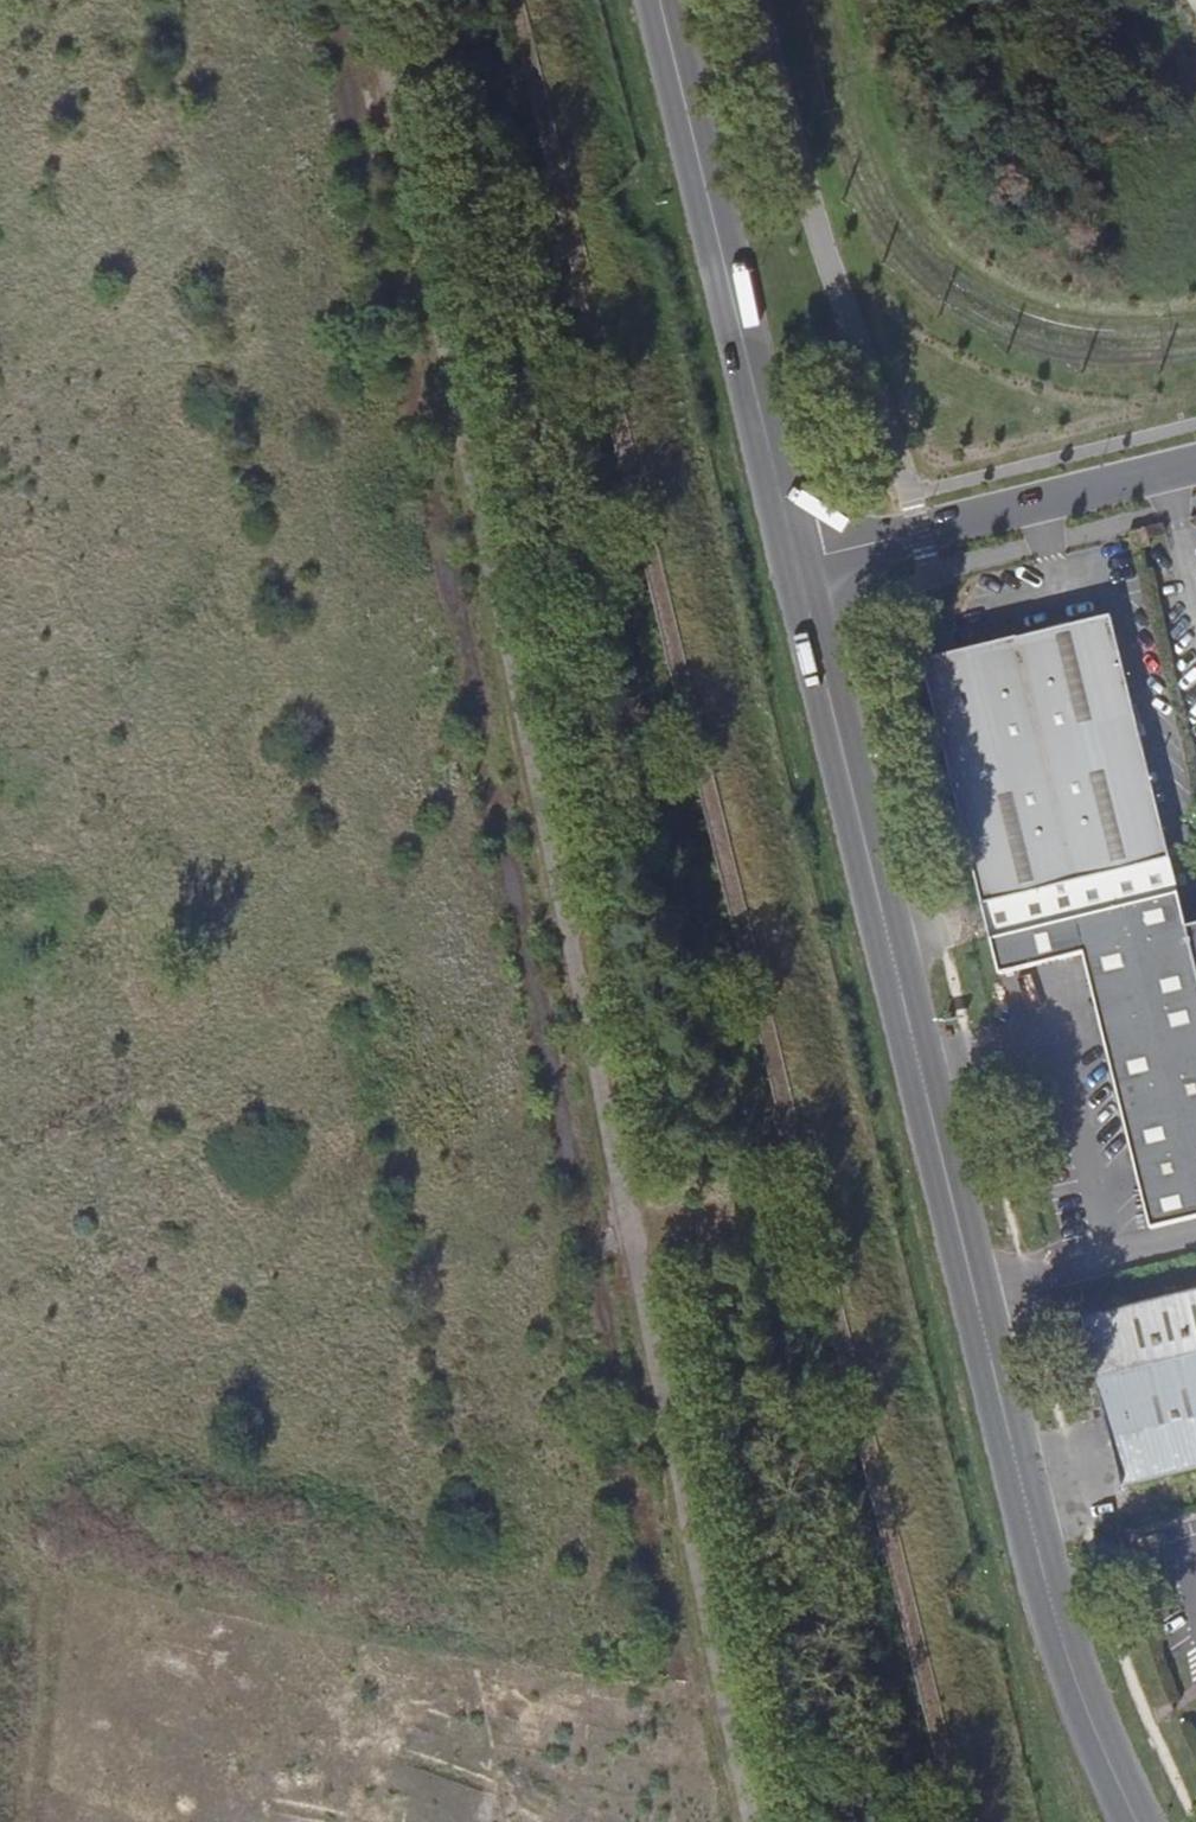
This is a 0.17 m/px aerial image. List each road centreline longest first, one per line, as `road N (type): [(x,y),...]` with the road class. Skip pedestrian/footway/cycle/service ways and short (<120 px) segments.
road 1 (secondary): [(797,566),(1045,1585),(1085,1709),(1137,1821)]
road 2 (secondary): [(659,0),(797,566)]
road 3 (unclassified): [(797,566),(1195,469)]

